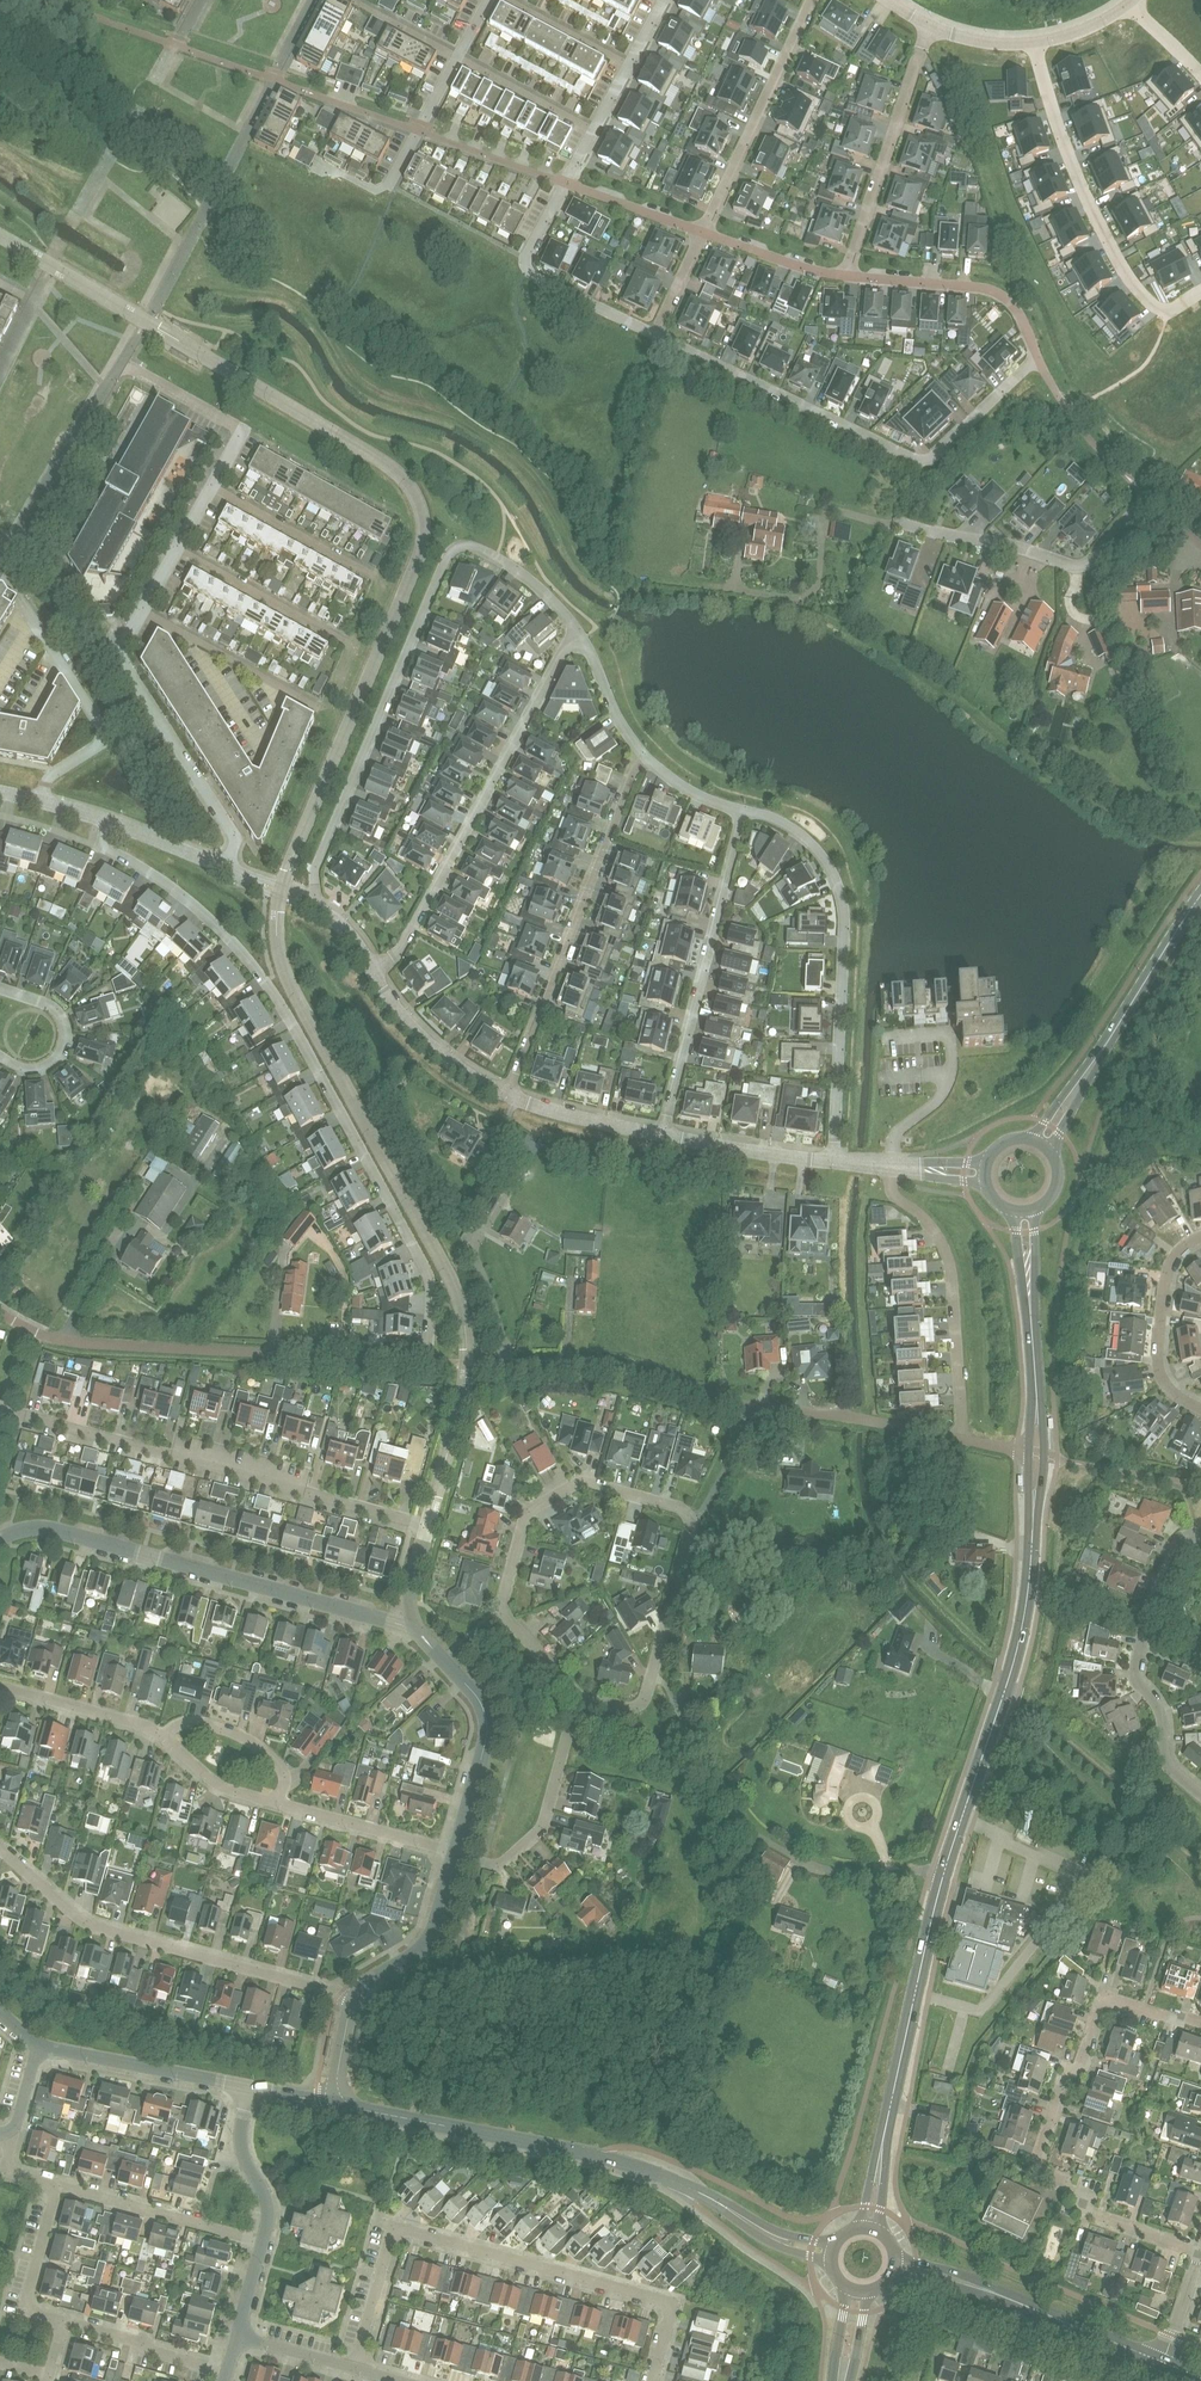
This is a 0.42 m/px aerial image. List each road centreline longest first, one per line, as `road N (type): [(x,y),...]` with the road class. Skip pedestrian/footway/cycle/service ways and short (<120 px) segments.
road 1 (unclassified): [(108,821),(99,847),(190,901),(242,952),(282,1008),(429,1276),(421,1361)]
road 2 (residential): [(651,1677),(692,1522),(682,1508),(575,1483),(530,1509),(502,1605),(577,1700)]
road 3 (residential): [(963,1439),(717,1399),(604,1363),(421,1361)]
road 4 (residential): [(416,1626),(410,1592),(427,1528),(0,1413)]
road 5 (residential): [(578,632),(496,557),(468,547),(448,556),(316,865),(318,908)]
road 6 (residential): [(832,2254),(776,2238),(695,2190),(633,2167),(367,2111),(340,2096)]
road 7 (residential): [(653,2380),(672,2316),(662,2301),(397,2233),(386,2244),(353,2368)]
road 8 (residential): [(1200,2024),(1106,1997),(1079,2062),(1066,2071),(1036,2161),(1084,2215),(1199,2254)]
road 9 (residential): [(654,334),(922,461),(1037,360)]
road 10 (residential): [(416,1626),(49,1528),(0,1540)]
road 11 (residential): [(421,1361),(83,1344),(39,1335),(0,1313)]
road 12 (unclassified): [(833,1163),(845,910),(832,866),(792,823),(740,809)]
road 13 (unclassified): [(371,968),(394,951),(578,632)]
road 14 (residential): [(354,1997),(91,1923),(0,1848)]
road 15 (residential): [(945,1872),(848,1874),(768,1841),(739,1817),(670,1691),(651,1677)]
road 16 (unclassified): [(507,1095),(635,749)]
road 17 (residential): [(0,563),(121,363),(240,427)]
road 18 (secondary): [(869,2229),(945,1872)]
road 19 (residential): [(1200,545),(1145,497),(1080,566),(893,525)]
road 20 (secondary): [(945,1872),(1021,1636),(1033,1534)]
road 21 (residential): [(1034,45),(1083,193),(1131,285),(1166,313),(1200,295)]
road 22 (unclassified): [(663,1136),(740,809)]
road 23 (residential): [(1200,1535),(1174,1551),(1135,1668),(1161,1713),(1165,1758),(1200,1795)]
road 24 (unclassified): [(40,802),(49,778),(107,739),(0,568)]
road 25 (secondary): [(1043,1145),(1080,1073),(1200,896)]
road 26 (residential): [(141,610),(122,659),(231,831),(223,868)]
road 27 (residential): [(894,1168),(898,1199),(946,1243),(963,1439)]
road 28 (tertiary): [(1162,2364),(970,2283),(894,2267)]
road 29 (residential): [(928,26),(845,279)]
road 30 (residential): [(813,0),(703,234)]
road 31 (residential): [(455,1852),(485,1718),(416,1626)]
road 32 (residential): [(564,183),(418,130),(457,56)]
road 33 (residential): [(564,183),(527,254),(529,269),(654,334)]
road 34 (unclassified): [(454,1857),(500,1865),(538,1833),(577,1700)]
road 35 (residential): [(1037,360),(1014,310),(994,294),(845,279)]
road 36 (residential): [(262,2242),(51,2187)]
road 37 (unclassified): [(249,2087),(37,2047)]
road 38 (residential): [(1200,1411),(1164,1383),(1157,1356),(1169,1272),(1181,1249),(1200,1239)]
road 39 (residential): [(288,690),(262,749),(184,634)]
road 40 (residential): [(353,645),(175,549)]
road 41 (residential): [(380,580),(208,489)]
road 42 (residential): [(507,1095),(427,1043),(371,968)]
road 43 (residential): [(455,1852),(278,1804)]
road 44 (residential): [(354,1997),(425,1944),(454,1857)]
road 45 (secondary): [(1037,1385),(1025,1209)]
road 46 (residential): [(278,1804),(282,1770),(245,1738),(197,1723),(177,1724),(163,1737)]
road 47 (residential): [(0,989),(49,1006),(66,1028),(49,1065),(34,1070),(0,1058)]
road 48 (residential): [(833,1163),(663,1136)]
road 49 (residential): [(227,2372),(64,2320)]
road 50 (residential): [(0,1687),(163,1737)]
road 51 (residential): [(64,2320),(23,2309),(51,2187)]
road 52 (residential): [(894,1168),(898,1133),(934,1102),(947,1075),(952,1021)]
road 53 (unclassified): [(262,2242),(268,2207),(242,2150),(249,2087)]
road 54 (residential): [(663,1136),(507,1095)]
road 55 (residential): [(240,427),(380,505)]
road 56 (residential): [(593,129),(457,56)]
road 57 (secondary): [(1033,1534),(1043,1491),(1037,1385)]
road 58 (secondary): [(1037,1385),(1030,1418),(1033,1534)]
road 59 (residential): [(845,279),(703,234)]
road 60 (residential): [(703,234),(564,183)]
road 61 (residential): [(278,1804),(225,1789),(163,1737)]
road 62 (residential): [(629,64),(511,0)]
road 63 (residential): [(635,749),(578,632)]
road 64 (residential): [(223,868),(108,821)]
road 65 (unclassified): [(740,809),(635,749)]

